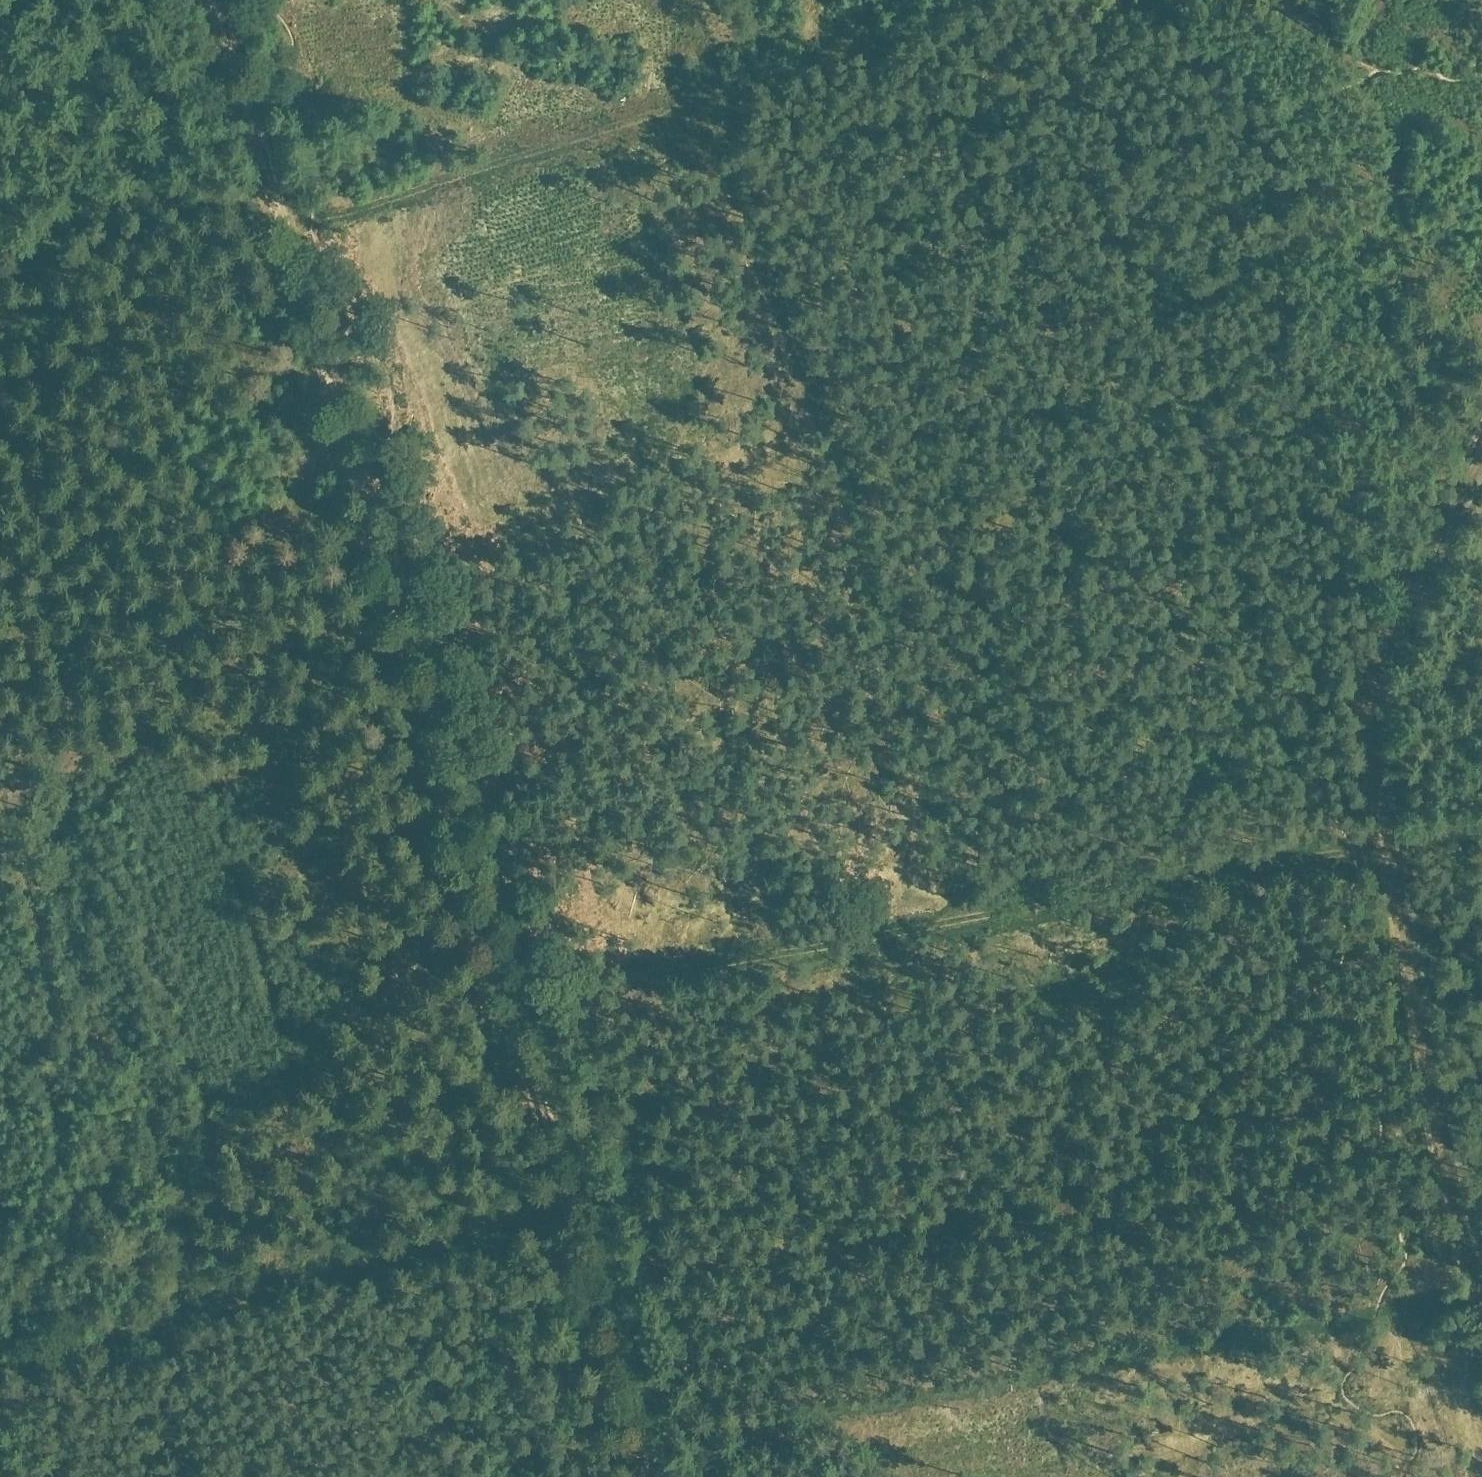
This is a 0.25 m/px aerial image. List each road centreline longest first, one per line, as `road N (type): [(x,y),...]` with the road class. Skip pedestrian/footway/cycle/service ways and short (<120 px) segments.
road 1 (track): [(215,0),(652,1476)]
road 2 (track): [(1481,448),(1372,694),(1376,783),(1466,1269),(1481,1319)]
road 3 (track): [(0,1345),(150,1301),(382,1261),(568,1194)]

